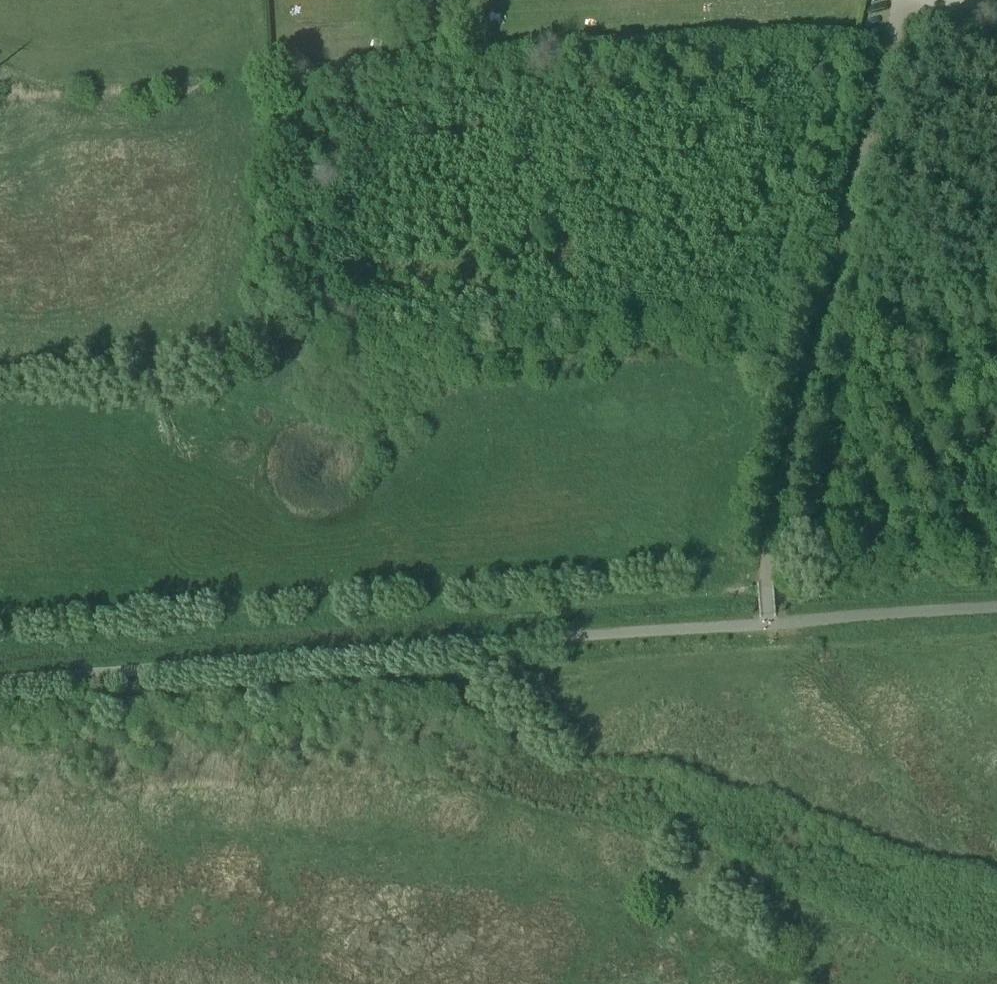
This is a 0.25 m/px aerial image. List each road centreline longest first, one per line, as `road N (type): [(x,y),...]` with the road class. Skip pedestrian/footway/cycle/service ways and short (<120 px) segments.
road 1 (track): [(0,682),(768,623)]
road 2 (track): [(768,623),(764,580),(849,194),(895,26)]
road 3 (track): [(996,610),(768,623)]

